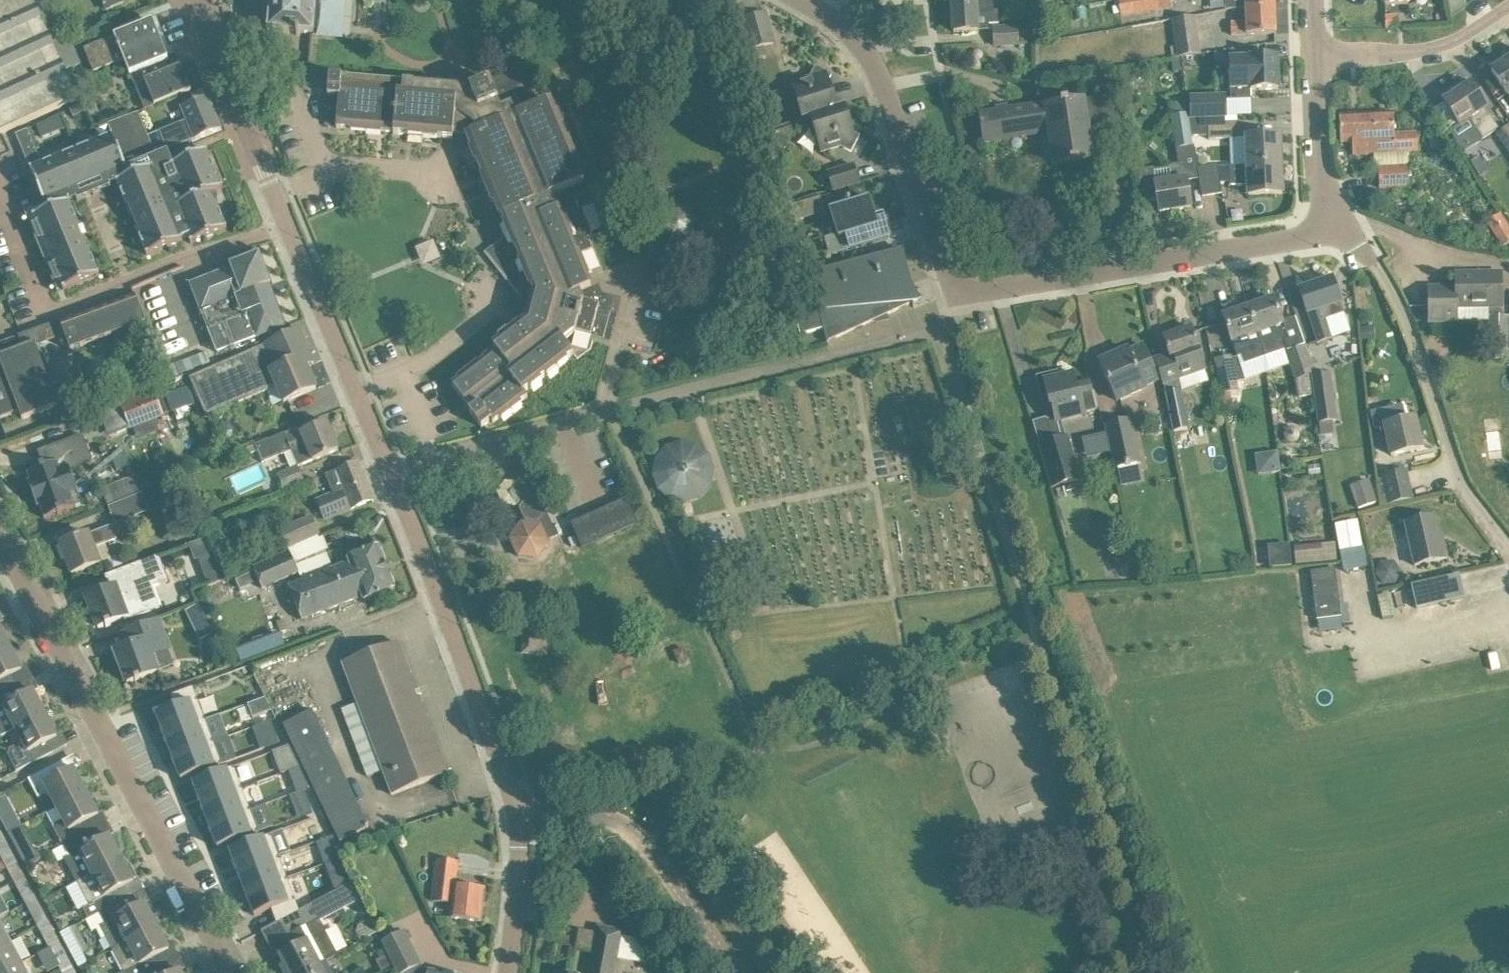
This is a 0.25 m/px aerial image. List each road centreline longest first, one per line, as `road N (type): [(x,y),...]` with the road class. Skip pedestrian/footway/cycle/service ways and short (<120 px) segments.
road 1 (residential): [(231,972),(0,536)]
road 2 (tertiary): [(520,809),(356,389)]
road 3 (residential): [(948,274),(959,292),(1125,267),(1294,238),(1322,210)]
road 4 (residential): [(1508,545),(1468,491),(1396,295),(1322,210)]
road 5 (residential): [(948,274),(884,88),(860,45),(803,0)]
road 6 (unclassified): [(737,972),(625,824),(520,809)]
road 7 (tertiary): [(356,389),(274,193)]
road 8 (tertiary): [(274,193),(202,0)]
road 9 (residential): [(1315,57),(1422,51),(1508,5)]
road 10 (residential): [(459,193),(418,171),(335,167),(274,193)]
road 11 (residential): [(356,389),(429,358),(480,320),(493,274)]
road 12 (tertiary): [(508,972),(520,809)]
road 13 (residential): [(1322,210),(1315,57)]

